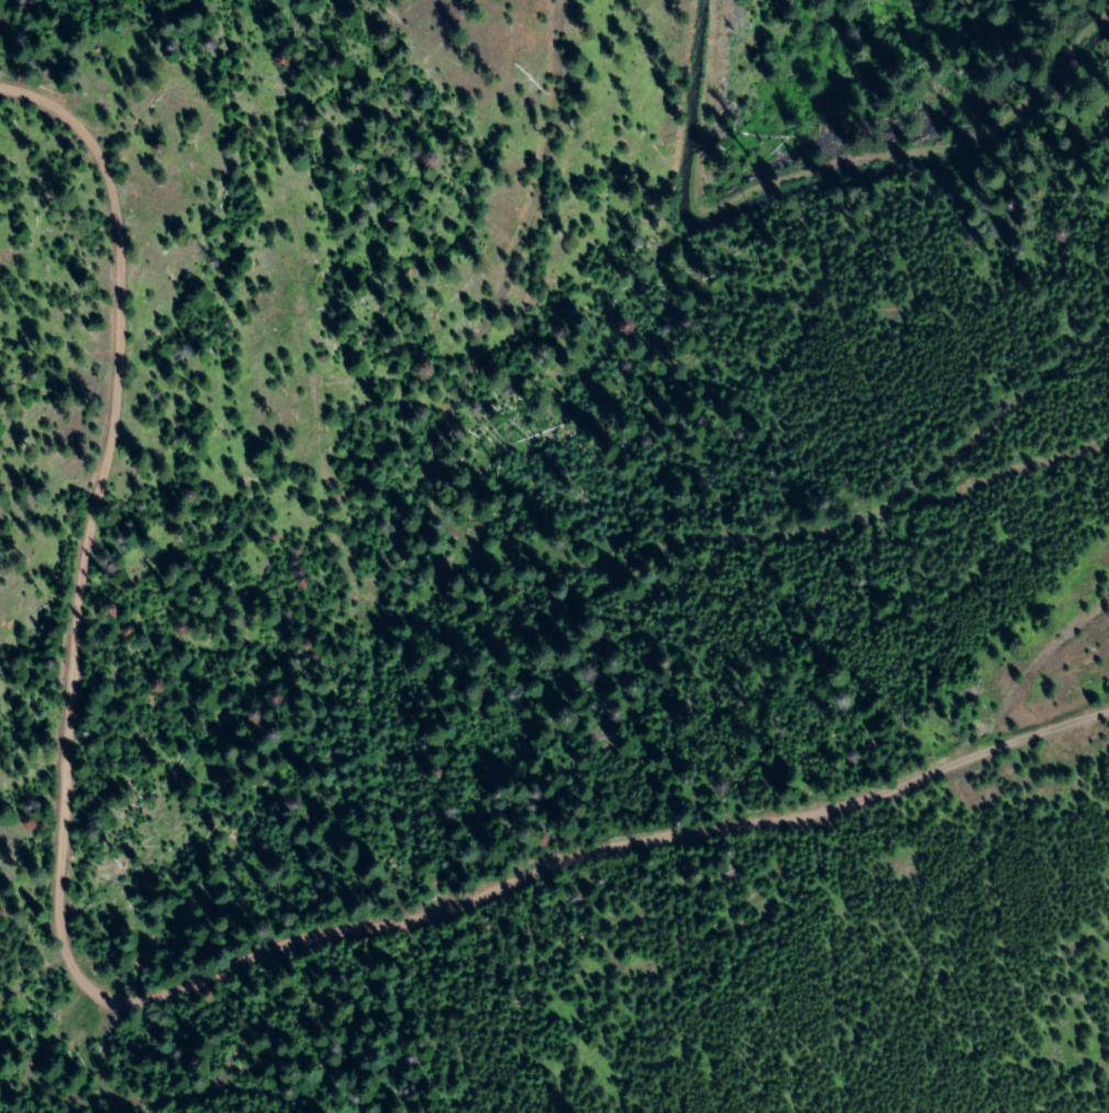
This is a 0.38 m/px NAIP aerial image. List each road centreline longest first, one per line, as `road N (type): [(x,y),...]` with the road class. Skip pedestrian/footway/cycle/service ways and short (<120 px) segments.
road 1 (track): [(0,71),(25,73),(117,244),(106,405),(69,623),(78,824),(46,889),(109,976),(402,924),(609,842),(857,814),(1108,715)]
road 2 (track): [(1108,483),(881,583),(623,650),(510,644),(464,617),(464,464),(556,171),(567,0)]
road 3 (track): [(556,171),(794,174),(924,152),(1034,103),(1108,41)]
road 4 (track): [(0,291),(85,175)]

